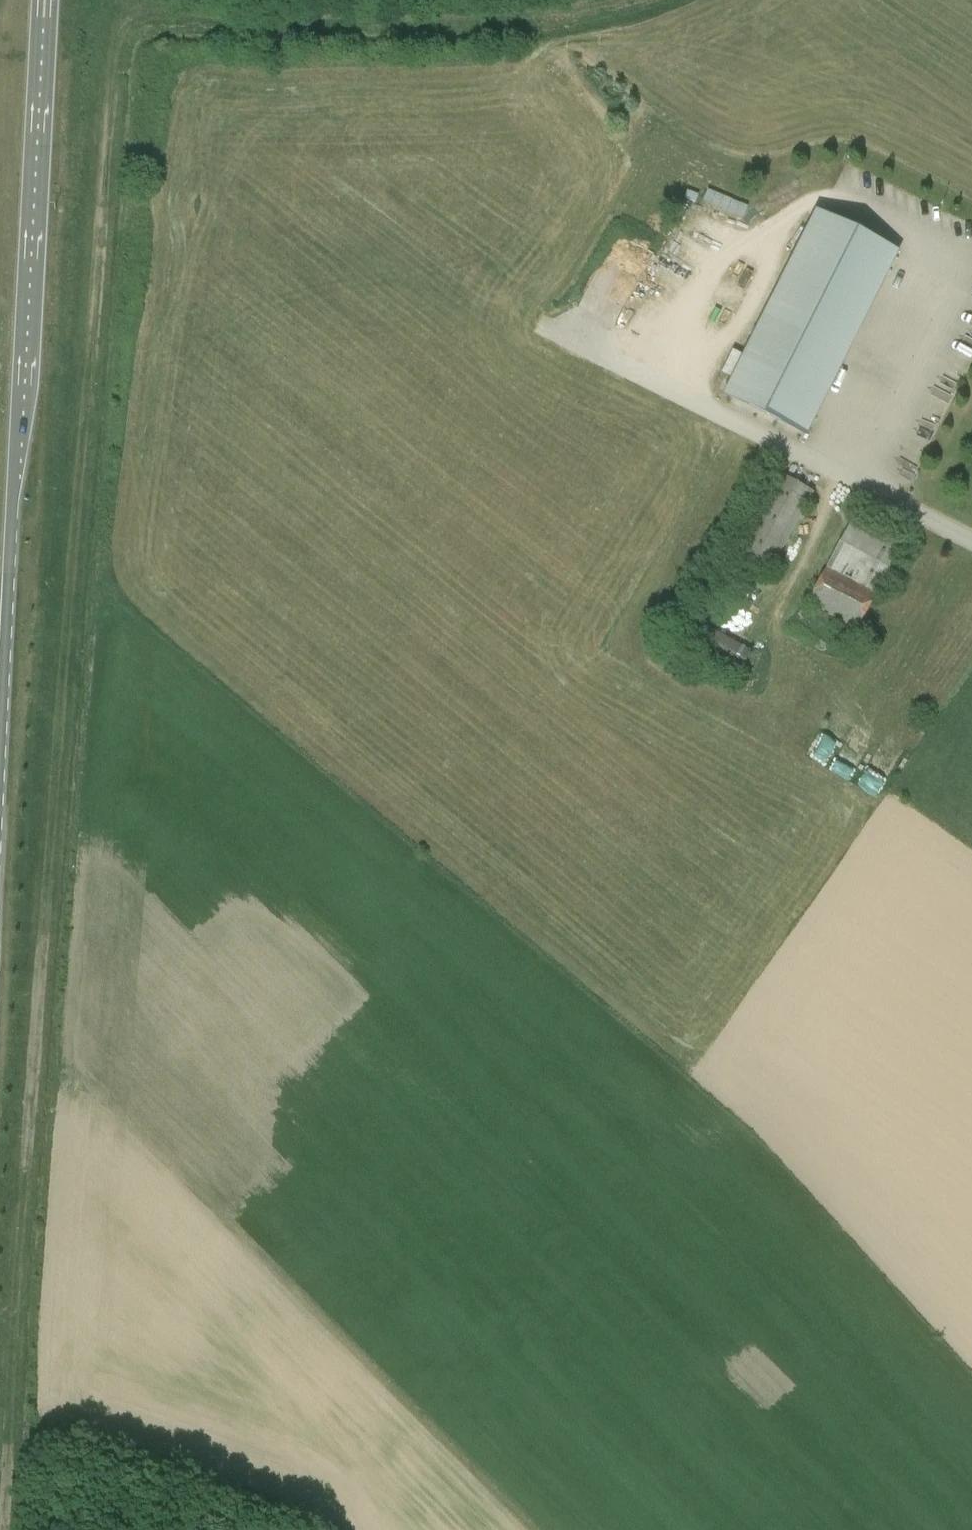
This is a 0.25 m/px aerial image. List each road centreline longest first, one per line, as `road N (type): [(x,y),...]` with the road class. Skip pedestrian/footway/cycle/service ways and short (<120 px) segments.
road 1 (primary): [(0,720),(38,0)]
road 2 (unclassified): [(971,538),(553,327)]

